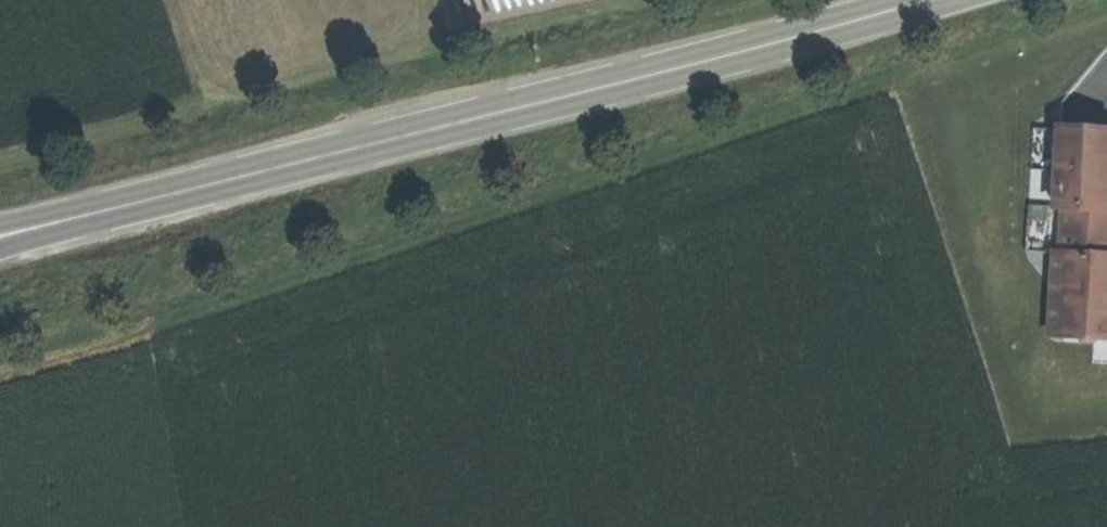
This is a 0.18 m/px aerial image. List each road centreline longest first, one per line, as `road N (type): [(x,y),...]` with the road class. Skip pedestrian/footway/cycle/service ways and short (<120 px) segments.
road 1 (track): [(0,376),(269,297),(1106,19)]
road 2 (secondary): [(0,235),(586,94),(930,0)]

